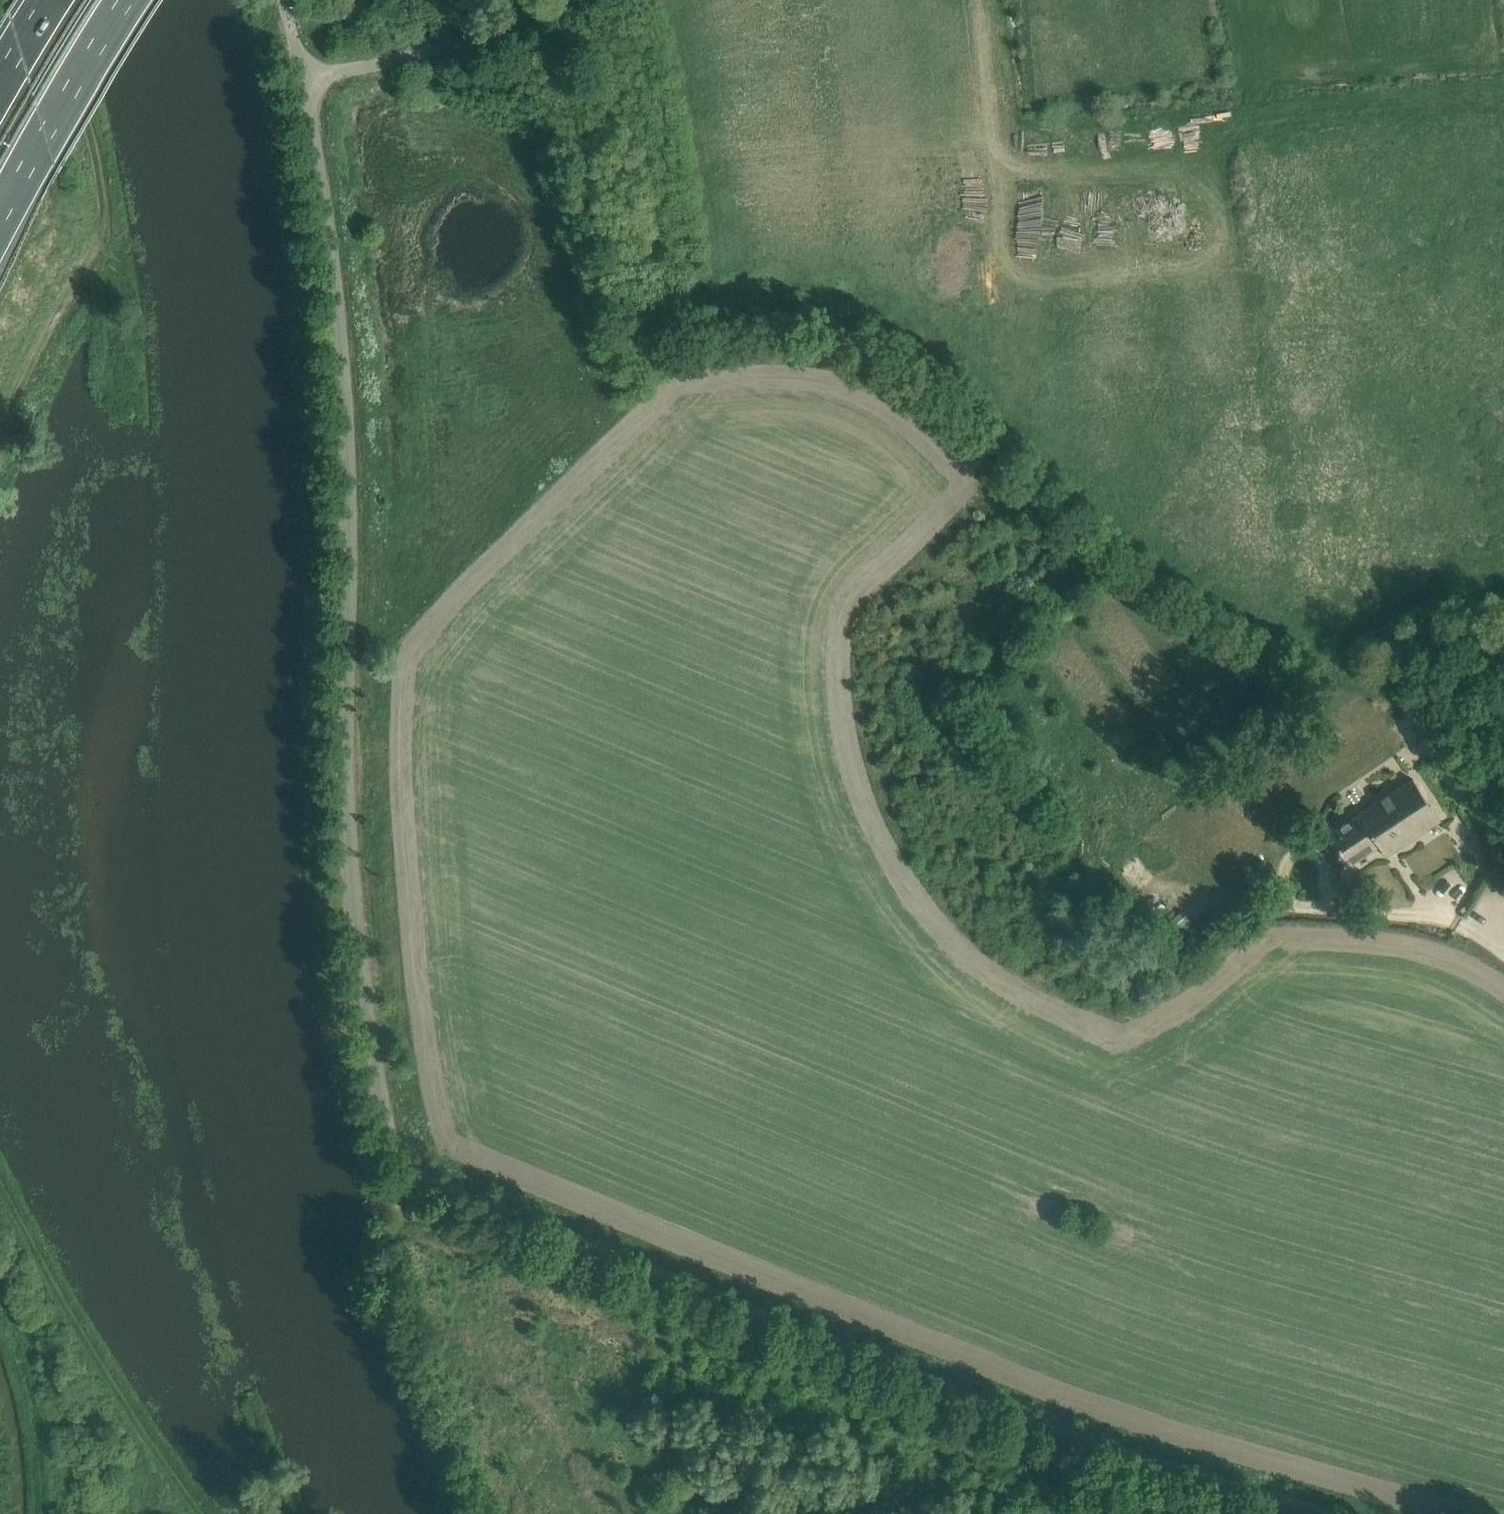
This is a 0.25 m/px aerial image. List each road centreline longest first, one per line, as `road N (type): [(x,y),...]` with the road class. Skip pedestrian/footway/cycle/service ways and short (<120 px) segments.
road 1 (unclassified): [(1328,1513),(1082,1441),(442,1190),(396,1153),(350,856),(347,426),(331,241),(303,79)]
road 2 (track): [(48,0),(99,173),(97,235),(0,432)]
road 3 (unclassified): [(303,79),(424,54),(551,0)]
road 4 (motorway): [(0,219),(126,0)]

